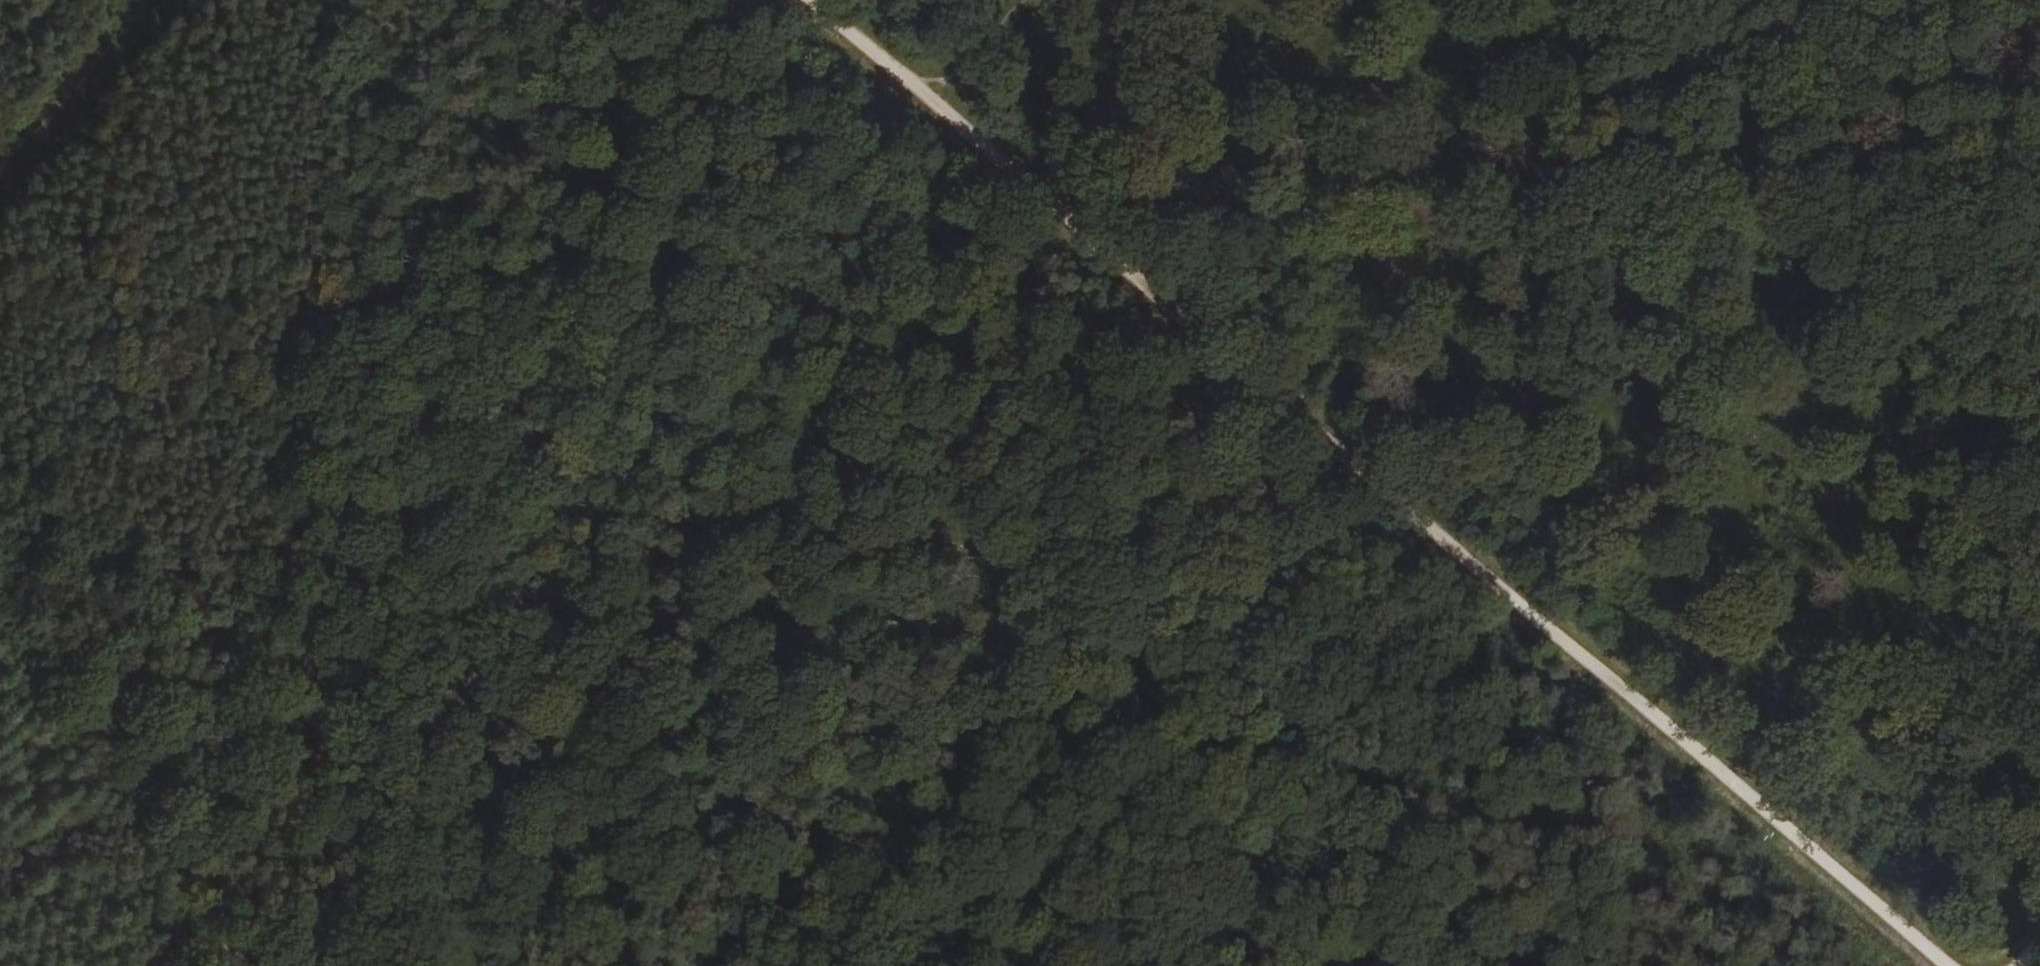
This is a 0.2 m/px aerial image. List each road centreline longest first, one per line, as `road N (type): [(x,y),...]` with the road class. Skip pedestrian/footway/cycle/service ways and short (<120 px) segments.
road 1 (track): [(815,0),(1952,965)]
road 2 (track): [(141,0),(0,166)]

